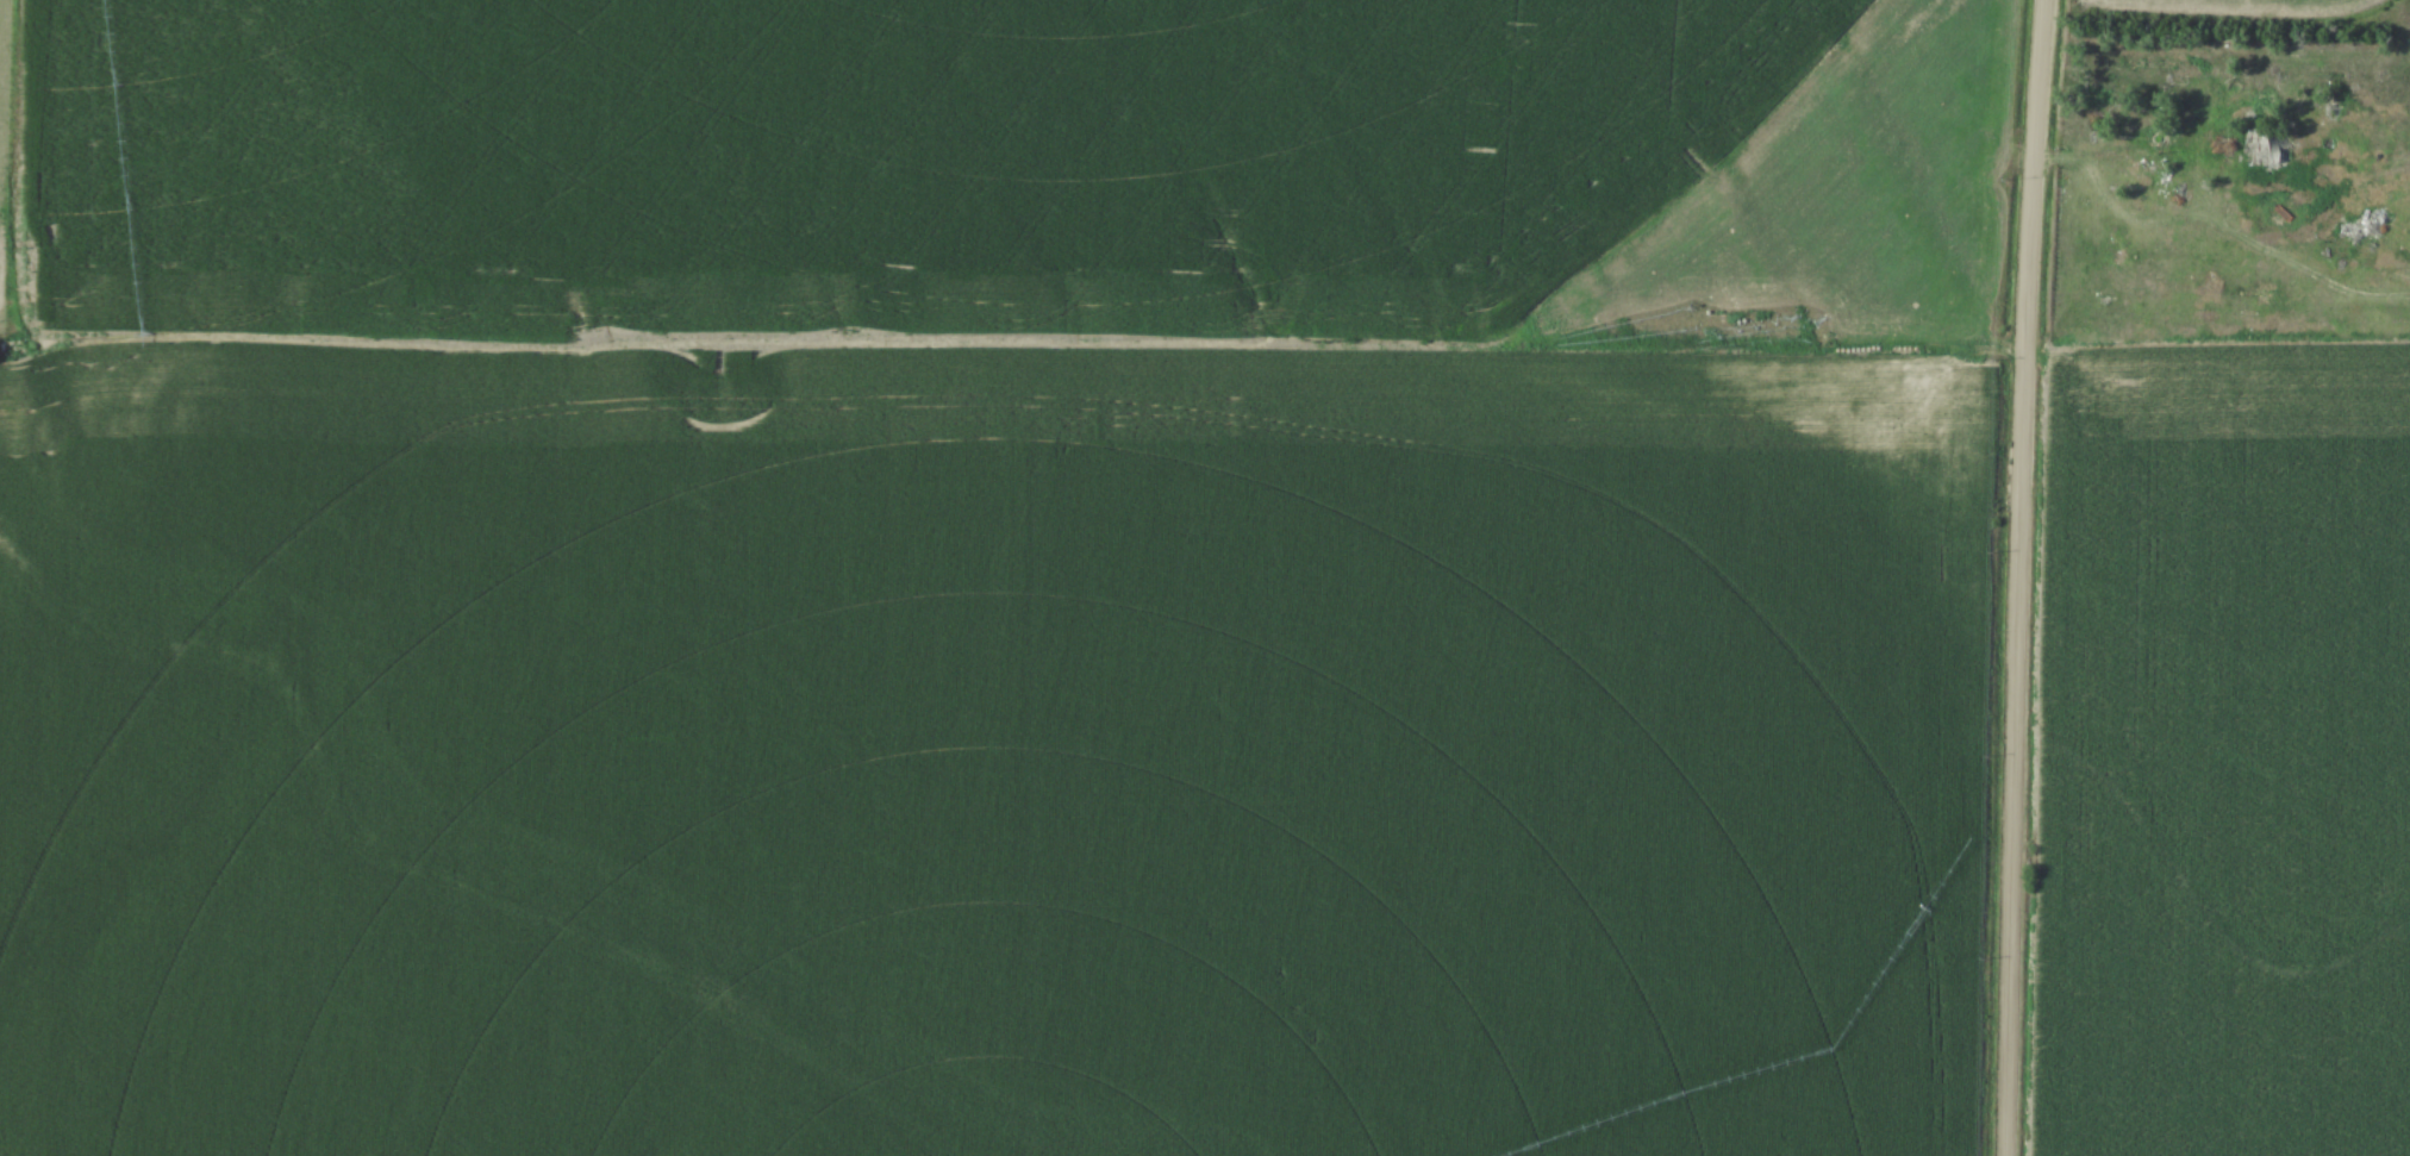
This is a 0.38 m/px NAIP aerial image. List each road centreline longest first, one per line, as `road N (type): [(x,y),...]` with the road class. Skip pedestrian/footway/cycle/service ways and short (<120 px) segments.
road 1 (tertiary): [(2039,0),(2011,557),(2001,1155)]

